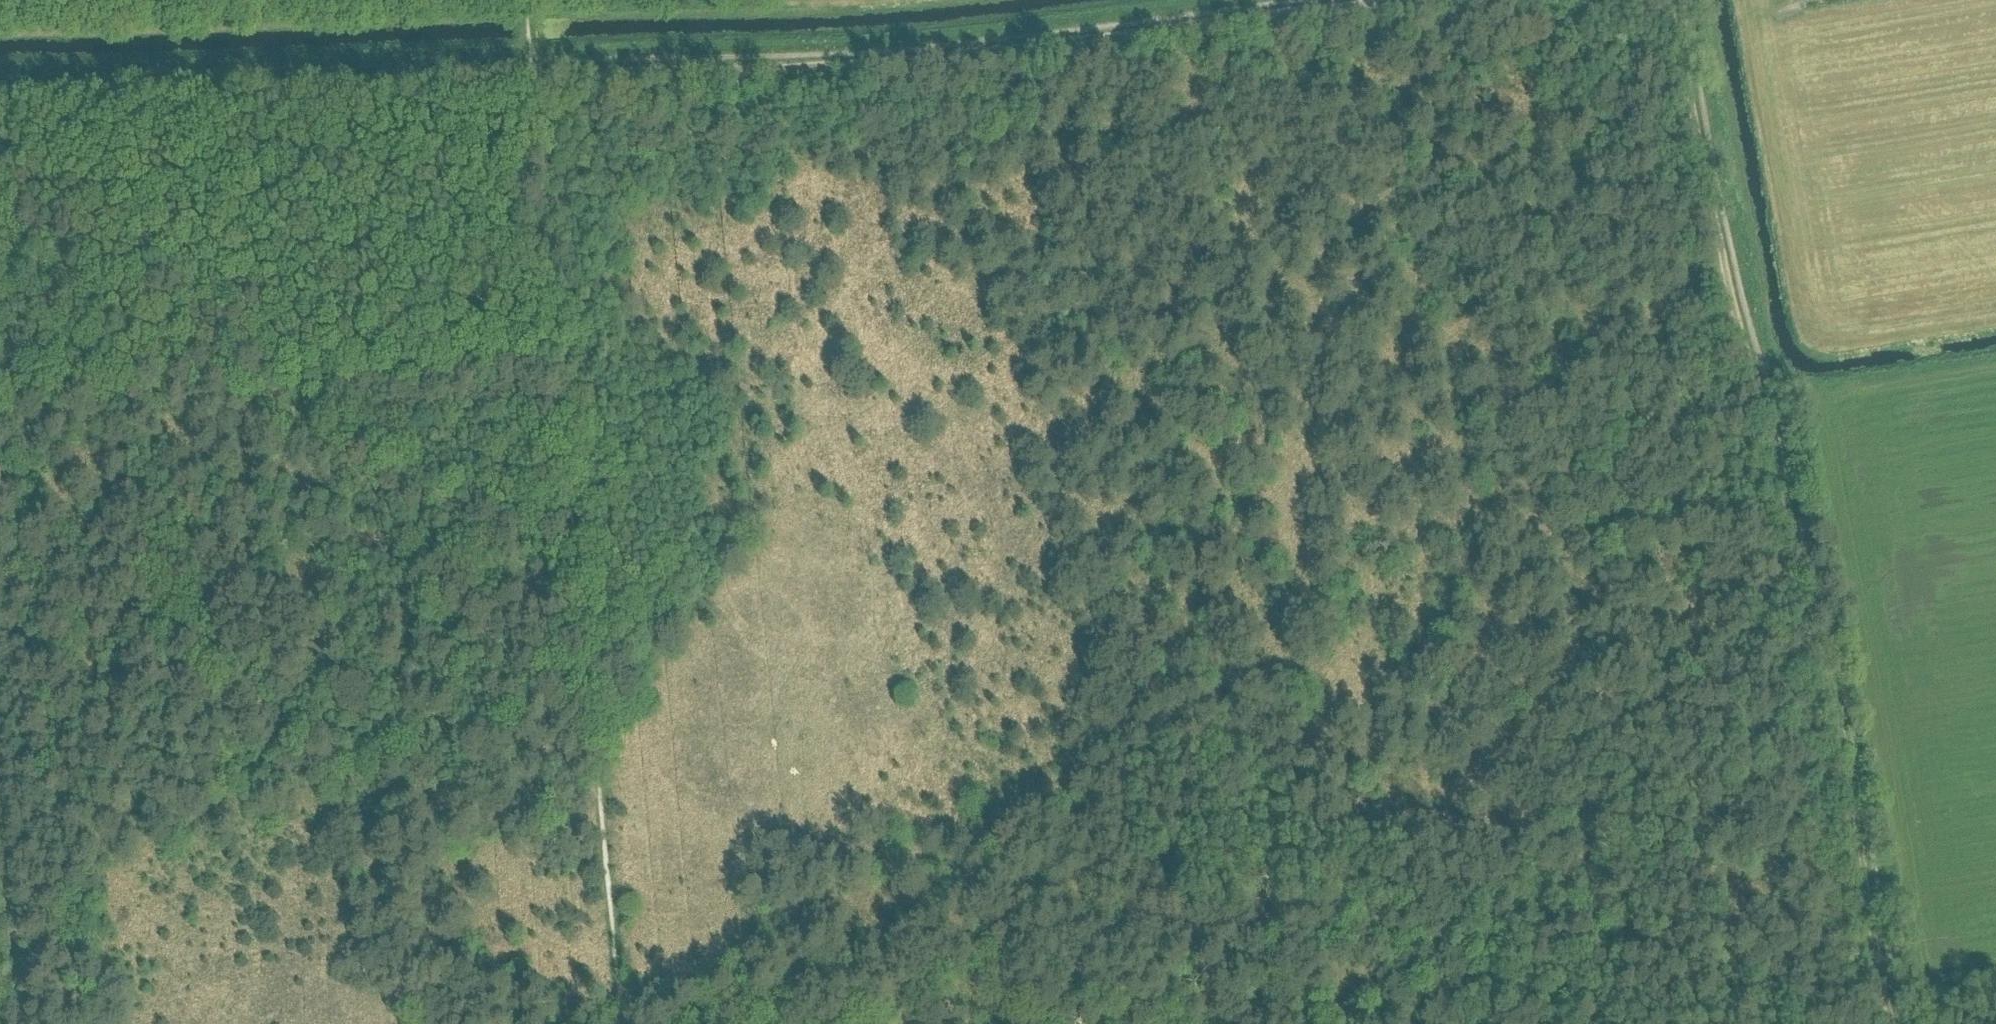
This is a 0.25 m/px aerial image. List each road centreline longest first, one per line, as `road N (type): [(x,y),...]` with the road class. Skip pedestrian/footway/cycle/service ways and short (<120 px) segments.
road 1 (track): [(0,89),(869,64),(1407,0)]
road 2 (track): [(1664,0),(1675,22),(1738,325),(1781,452),(1893,1023)]
road 3 (track): [(20,1023),(0,769)]

